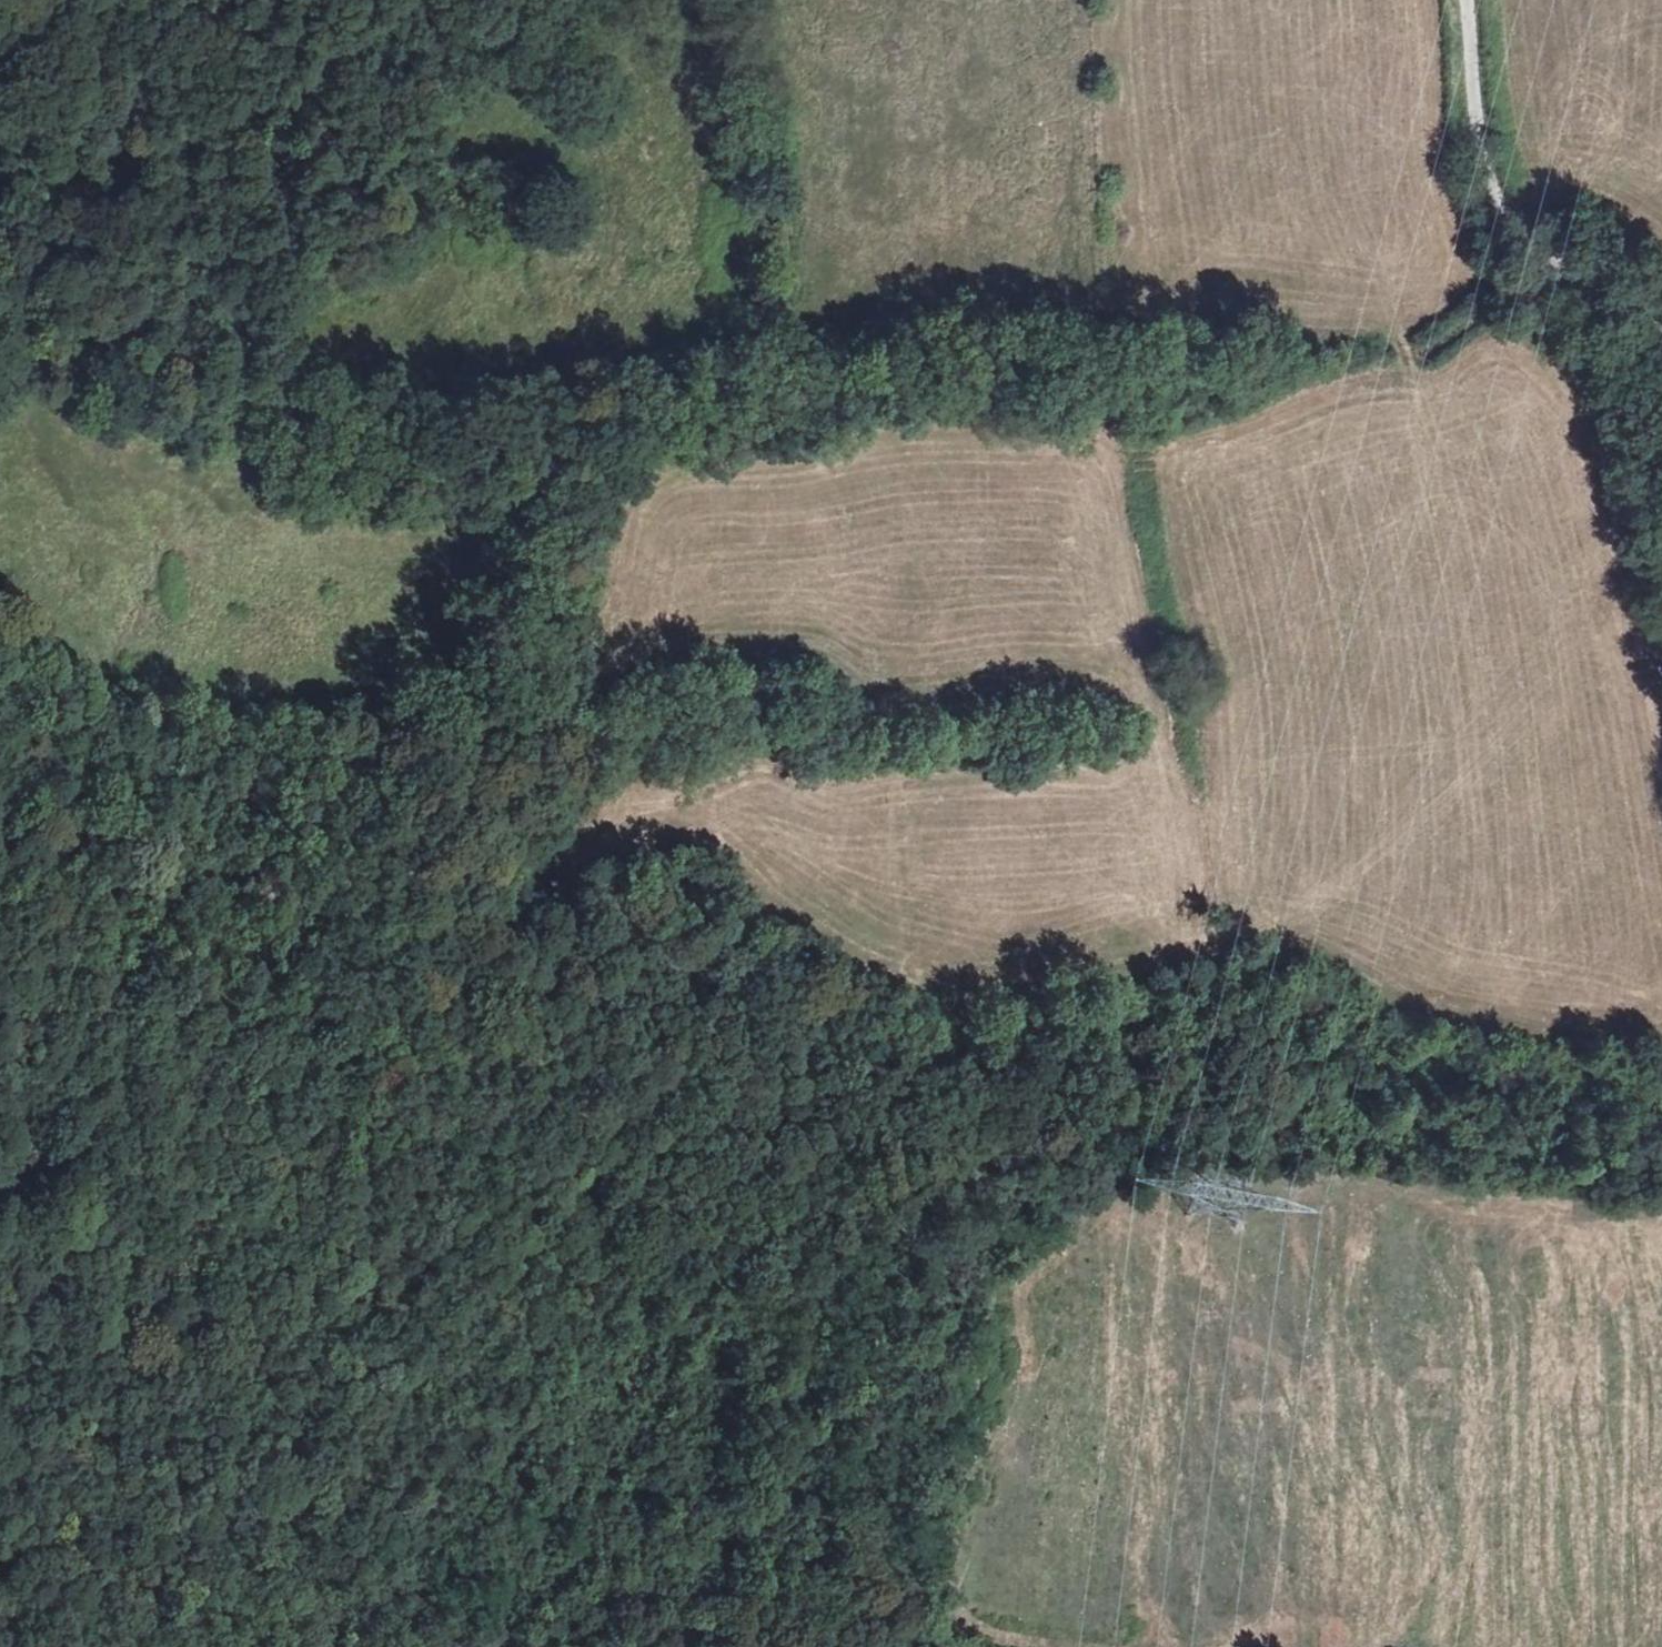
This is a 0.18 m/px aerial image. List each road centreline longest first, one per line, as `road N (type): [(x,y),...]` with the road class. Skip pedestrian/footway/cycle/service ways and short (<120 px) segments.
road 1 (unclassified): [(1661,313),(1554,261),(1512,220),(1479,134),(1467,0)]
road 2 (track): [(1554,261),(1661,517)]

